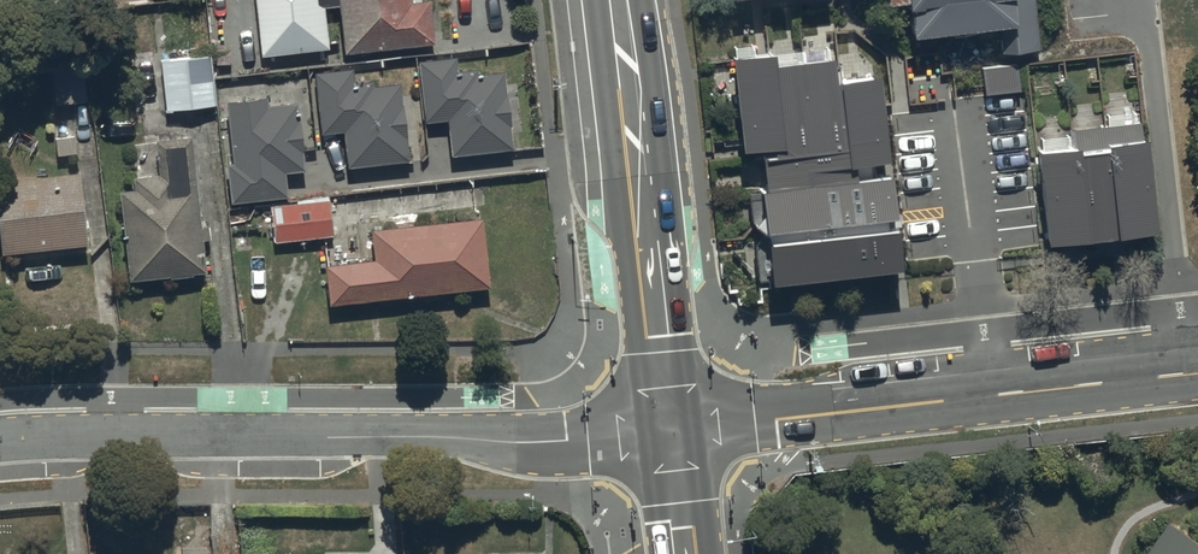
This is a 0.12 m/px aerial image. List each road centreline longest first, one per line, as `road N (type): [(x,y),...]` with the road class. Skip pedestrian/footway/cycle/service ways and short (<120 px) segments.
road 1 (residential): [(0,440),(526,442),(669,428)]
road 2 (residential): [(669,428),(1197,373)]
road 3 (tertiary): [(669,428),(620,0)]
road 4 (tertiary): [(681,553),(669,428)]

